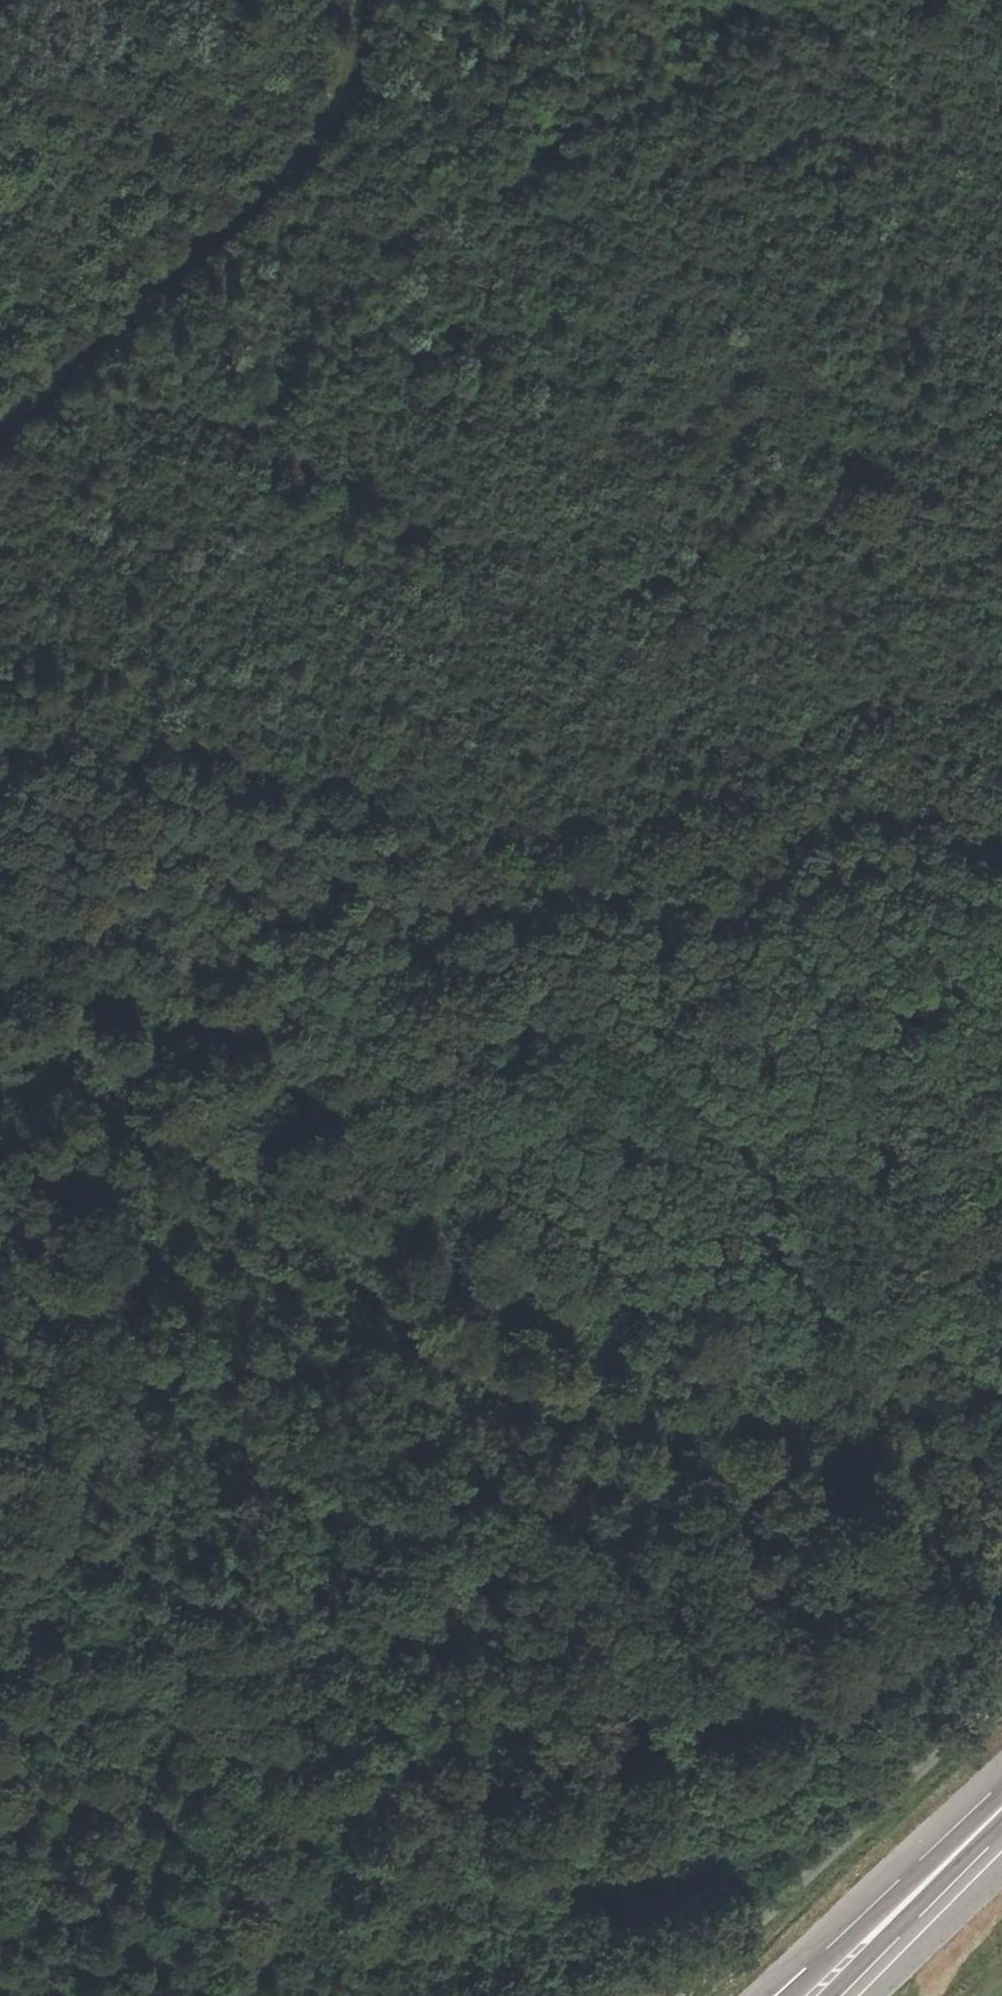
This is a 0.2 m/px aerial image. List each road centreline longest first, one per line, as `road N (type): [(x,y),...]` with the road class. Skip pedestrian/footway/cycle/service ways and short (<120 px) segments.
road 1 (secondary): [(1001,1813),(807,1995)]

